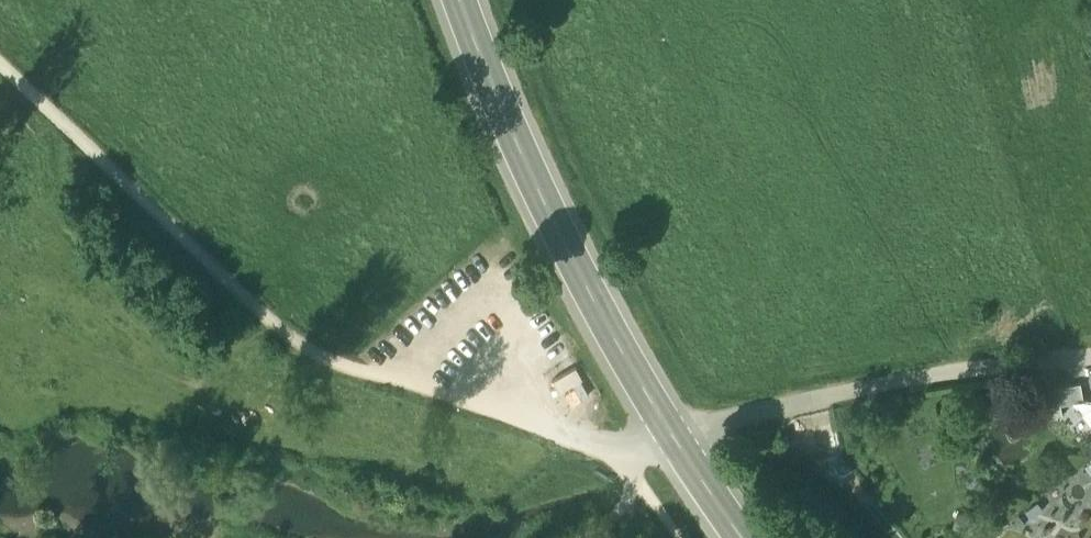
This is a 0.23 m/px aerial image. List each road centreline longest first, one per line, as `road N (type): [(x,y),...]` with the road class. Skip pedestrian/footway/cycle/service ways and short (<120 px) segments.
road 1 (secondary): [(748,537),(566,248),(463,0)]
road 2 (track): [(675,433),(856,389),(1090,353)]
road 3 (track): [(298,352),(0,63)]
road 4 (track): [(792,405),(898,537)]

